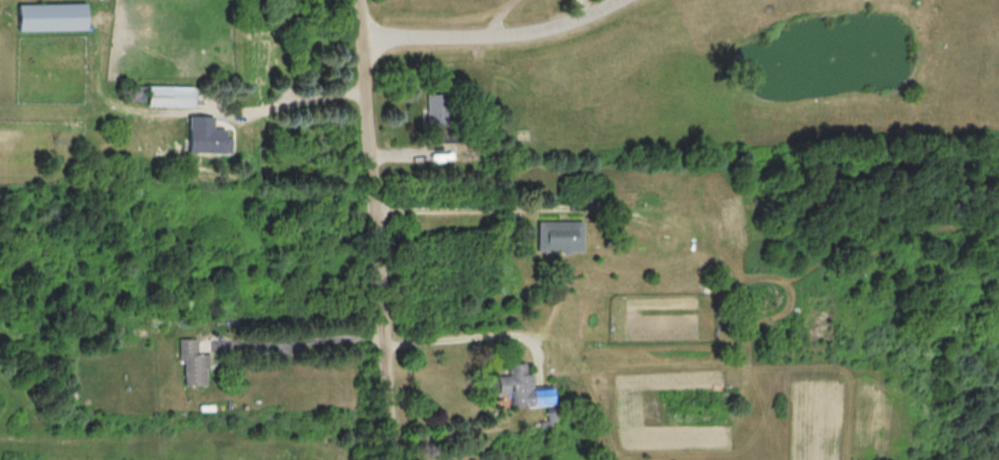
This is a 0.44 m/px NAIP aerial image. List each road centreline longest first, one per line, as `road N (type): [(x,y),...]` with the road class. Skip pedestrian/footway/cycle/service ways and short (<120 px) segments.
road 1 (residential): [(357,0),(391,459)]
road 2 (residential): [(360,43),(527,35),(618,0)]

